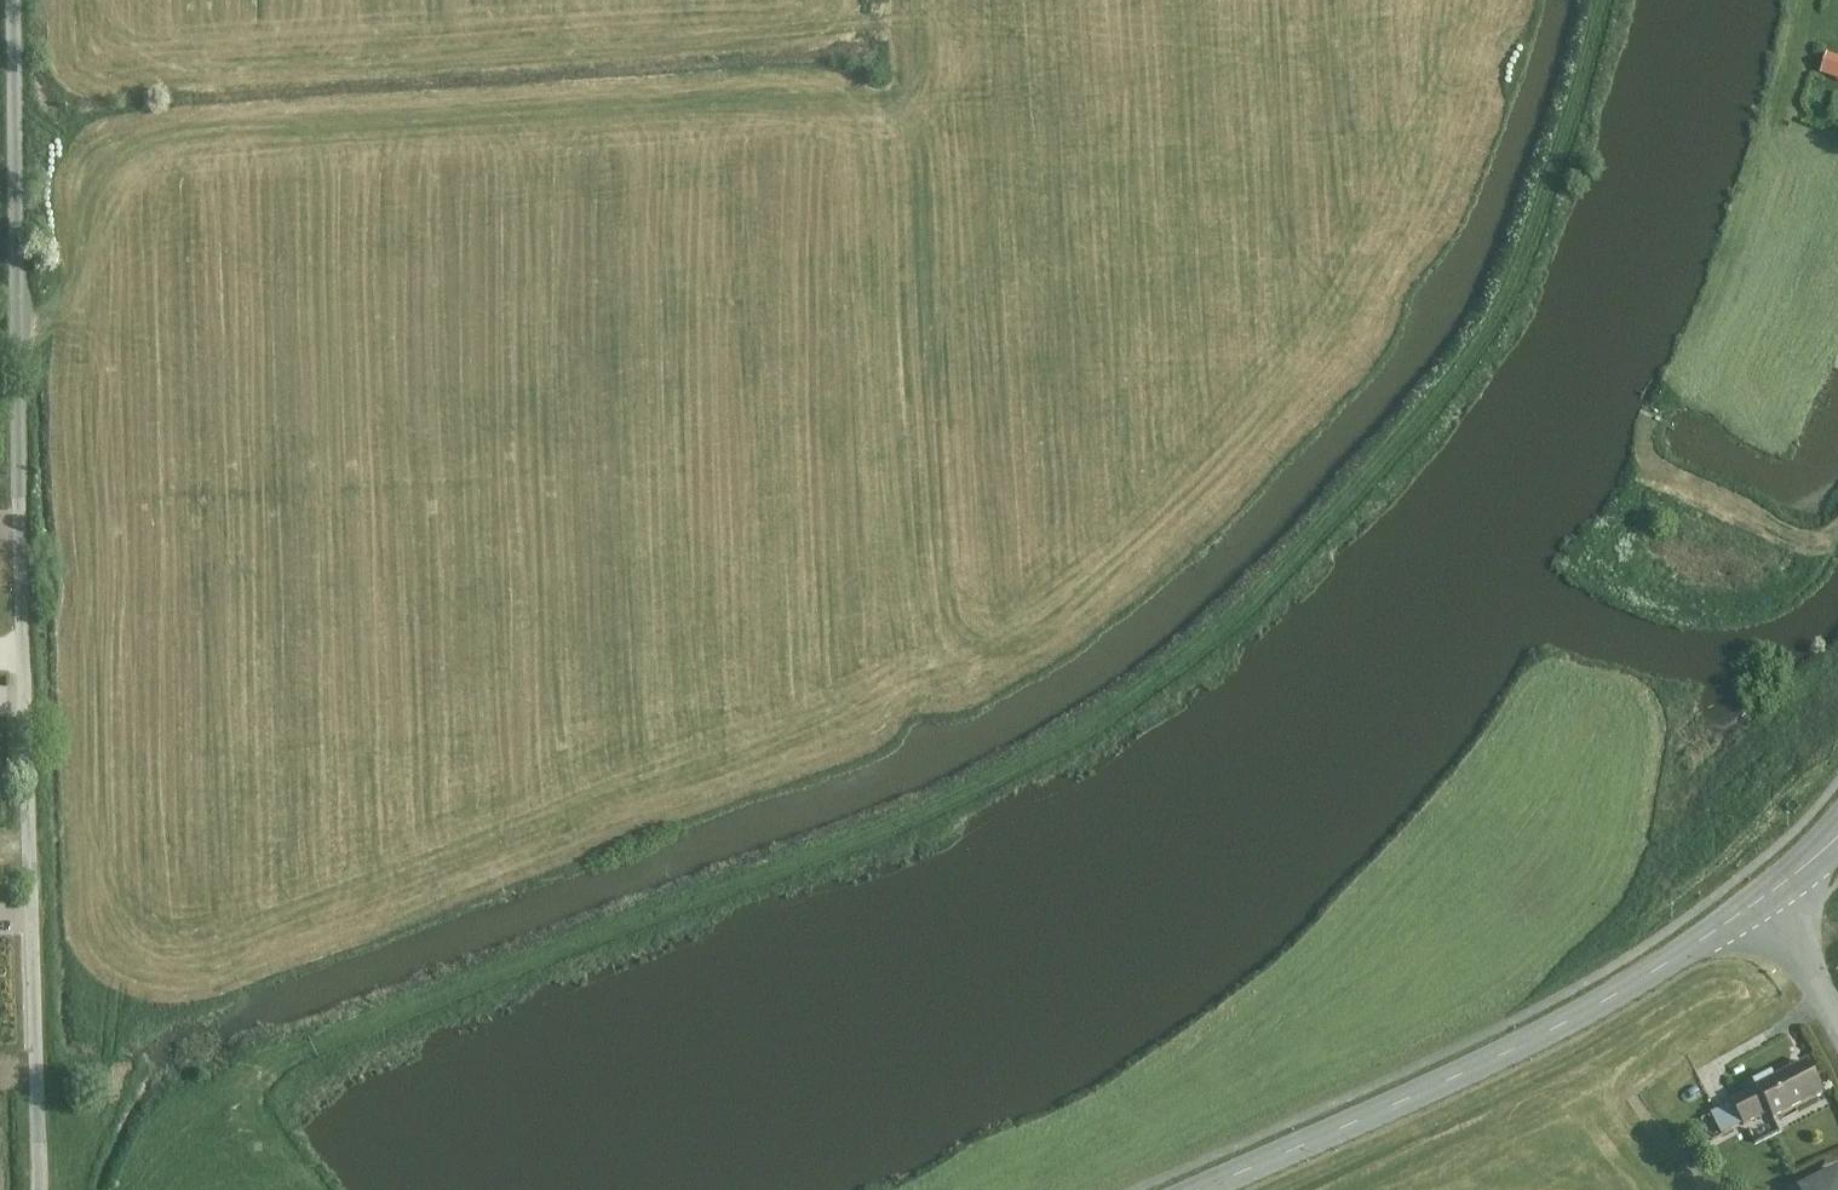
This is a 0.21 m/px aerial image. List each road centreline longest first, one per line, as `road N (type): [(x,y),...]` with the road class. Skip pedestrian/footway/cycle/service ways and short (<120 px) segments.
road 1 (track): [(38,1189),(14,0)]
road 2 (residential): [(1203,1189),(1494,1053),(1767,905)]
road 3 (residential): [(1837,1023),(1767,905)]

